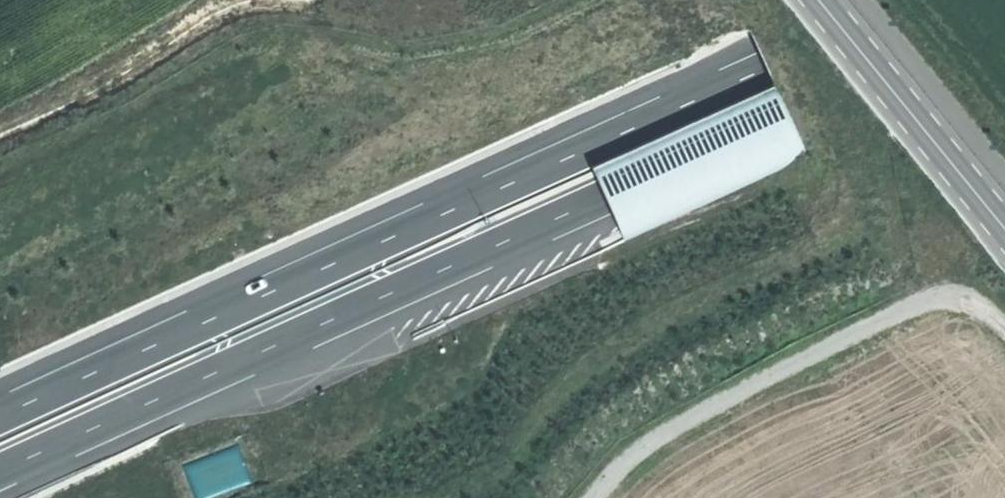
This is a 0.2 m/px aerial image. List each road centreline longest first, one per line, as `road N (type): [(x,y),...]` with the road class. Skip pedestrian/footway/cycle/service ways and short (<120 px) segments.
road 1 (motorway): [(0,470),(1004,15)]
road 2 (motorway): [(915,0),(0,415)]
road 3 (track): [(1004,331),(981,307),(945,297),(901,312),(639,448),(595,497)]
road 4 (tertiary): [(822,0),(1004,224)]

